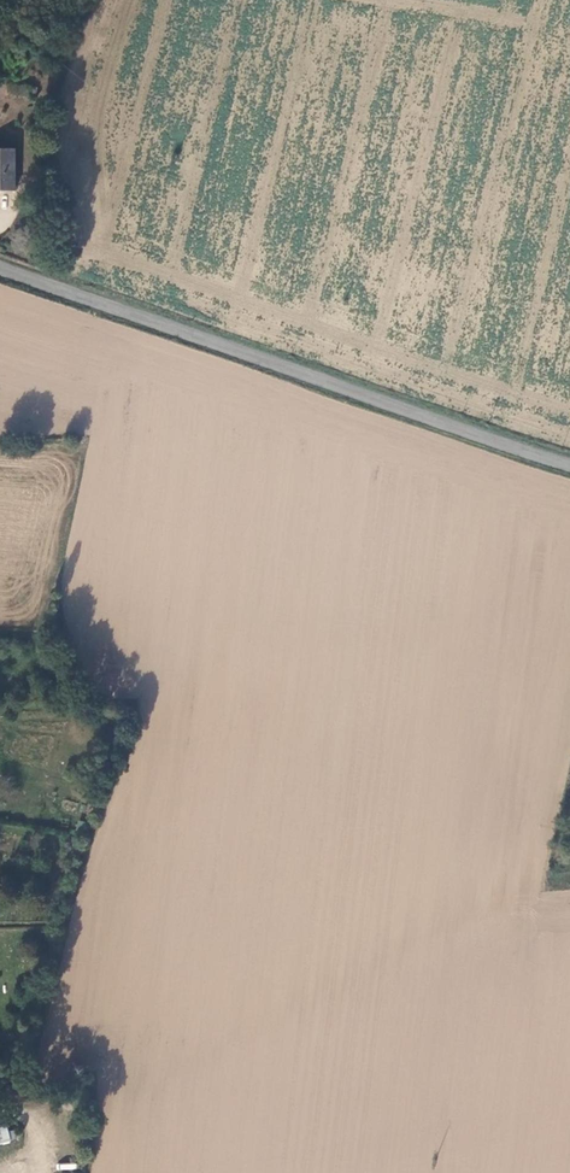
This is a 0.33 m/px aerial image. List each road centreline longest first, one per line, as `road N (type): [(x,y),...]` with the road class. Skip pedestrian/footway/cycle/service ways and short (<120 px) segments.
road 1 (unclassified): [(0,268),(569,459)]

